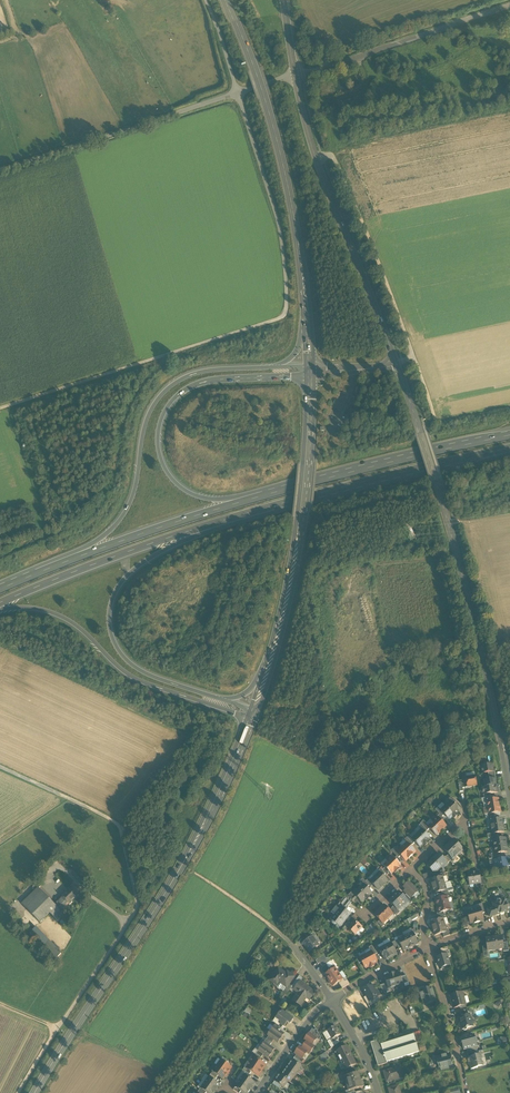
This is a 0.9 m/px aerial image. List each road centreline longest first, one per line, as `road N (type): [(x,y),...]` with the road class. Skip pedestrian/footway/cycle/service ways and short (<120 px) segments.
road 1 (unclassified): [(0,408),(284,315),(280,224),(238,93)]
road 2 (tertiary): [(509,796),(459,558),(397,363)]
road 3 (primary): [(34,1092),(186,858),(251,719)]
road 4 (motorway): [(214,697),(124,655),(109,625),(112,595),(159,550),(278,502)]
road 5 (motorway): [(270,366),(206,370),(167,387),(149,412),(133,491),(116,521),(34,571)]
road 6 (motorway): [(268,491),(213,497),(183,487),(160,456),(162,415),(198,382),(310,376)]
road 7 (tertiary): [(397,363),(316,157),(295,76)]
road 8 (track): [(435,420),(365,228),(332,156),(316,157)]
road 9 (motorway): [(0,600),(278,502)]
road 10 (primary): [(272,657),(303,516),(310,376)]
road 11 (motorway): [(0,608),(59,614),(139,679),(251,719)]
road 12 (unclassified): [(238,93),(0,170)]
road 13 (motorway): [(509,433),(268,491)]
road 14 (motorway): [(268,491),(34,571)]
road 15 (motorway): [(278,502),(509,447)]
road 16 (track): [(128,923),(137,906),(121,828),(0,767)]
road 17 (unclassified): [(295,76),(509,5)]
road 18 (primary): [(226,0),(287,180)]
road 19 (residential): [(426,949),(467,1092)]
road 20 (track): [(59,1028),(128,923)]
road 21 (primary): [(306,304),(287,180)]

